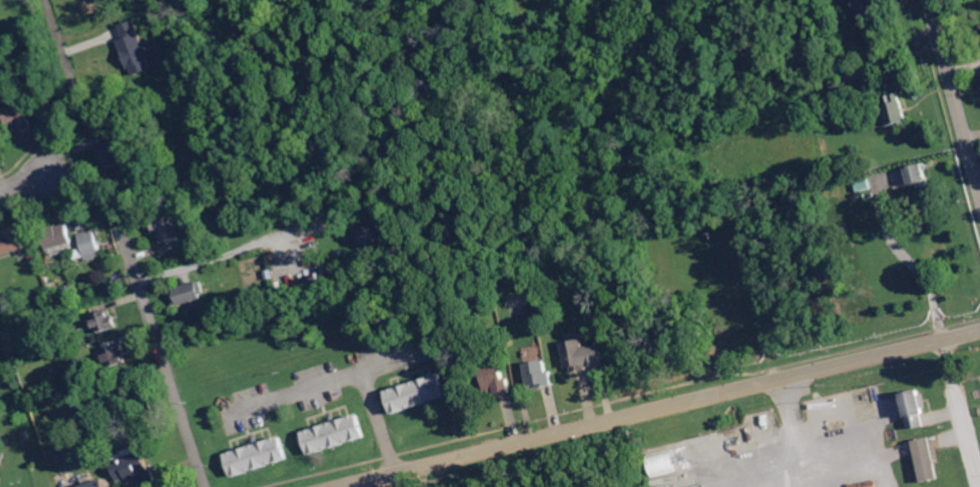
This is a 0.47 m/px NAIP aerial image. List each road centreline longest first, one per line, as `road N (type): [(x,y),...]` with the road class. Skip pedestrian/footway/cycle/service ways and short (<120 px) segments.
road 1 (residential): [(339,486),(979,331)]
road 2 (residential): [(207,486),(115,214)]
road 3 (residential): [(979,205),(928,0)]

